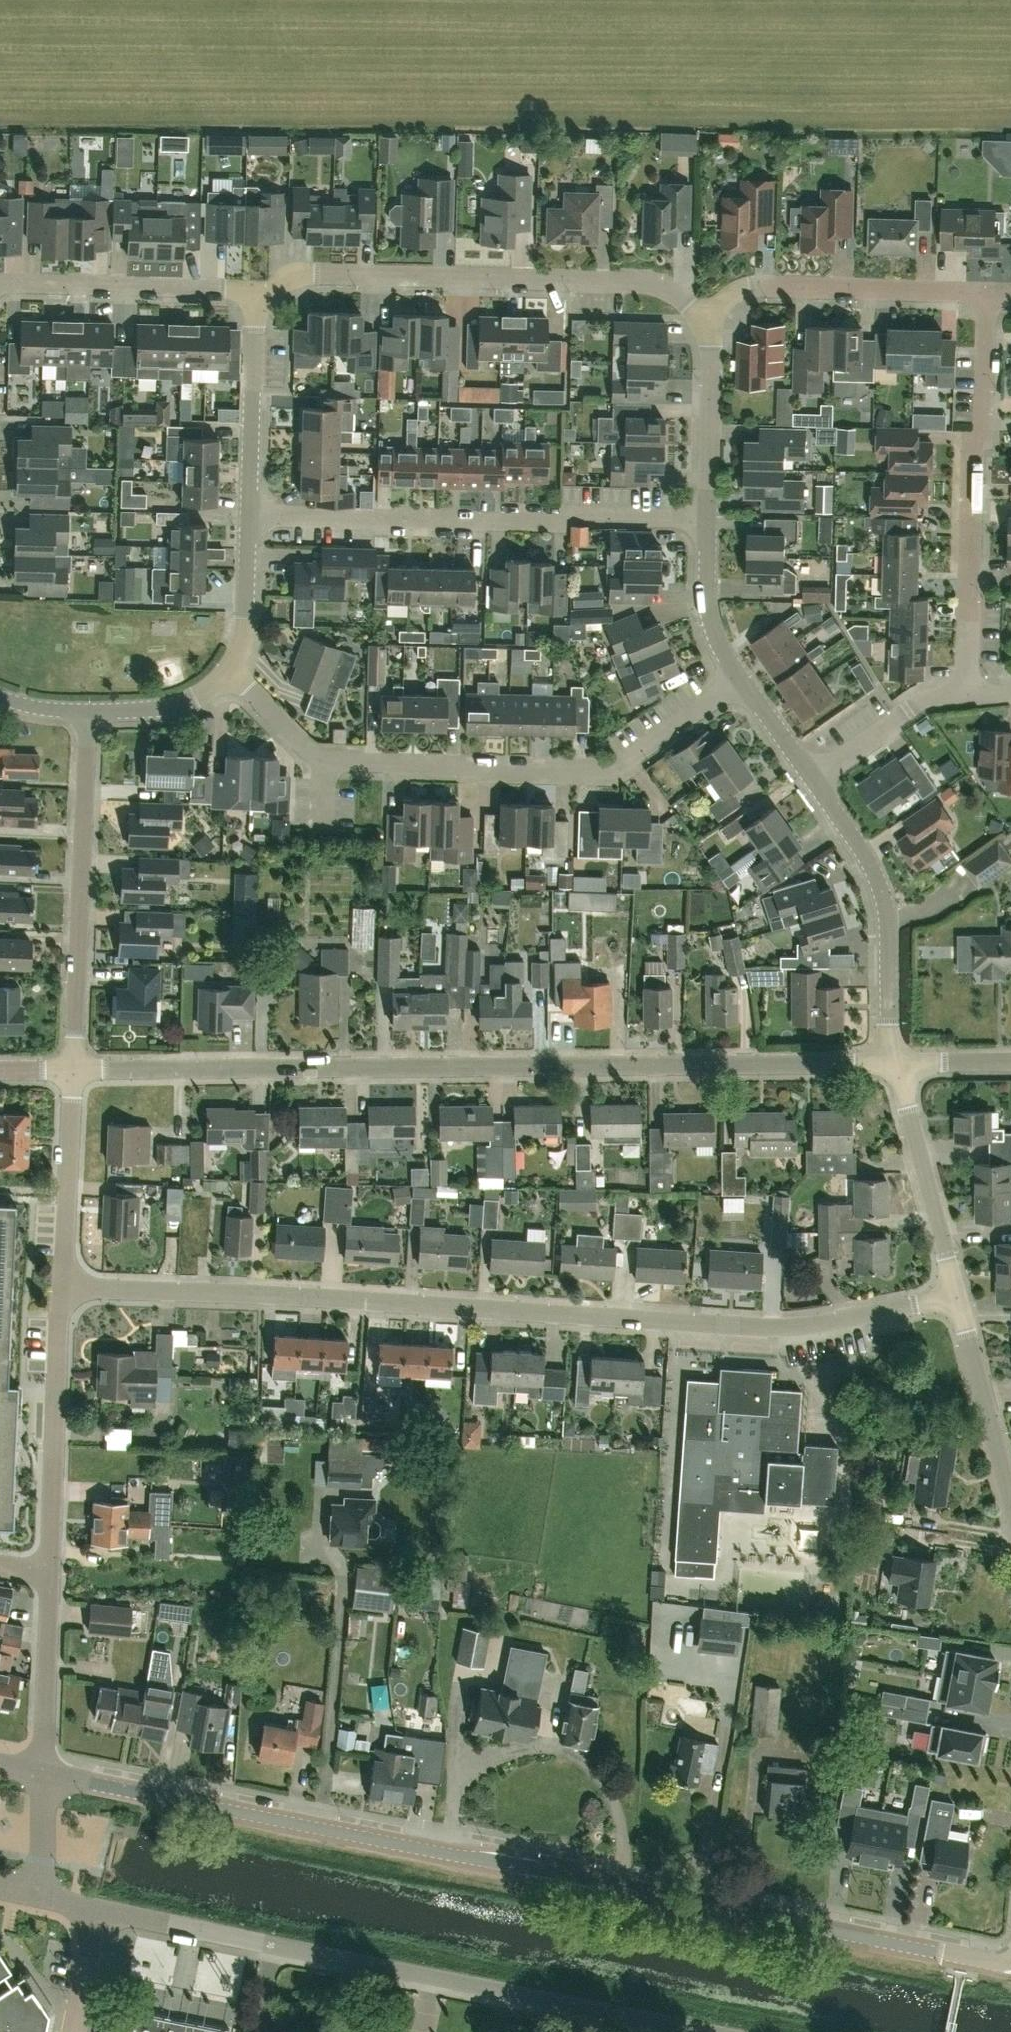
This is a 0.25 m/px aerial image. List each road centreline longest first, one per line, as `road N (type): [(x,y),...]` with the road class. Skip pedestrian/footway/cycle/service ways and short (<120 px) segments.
road 1 (tertiary): [(1010,1968),(43,1771)]
road 2 (residential): [(955,1297),(790,1329),(66,1286)]
road 3 (residential): [(897,1061),(77,1069)]
road 4 (unknown): [(363,0),(503,1),(552,12),(1010,6)]
road 5 (residential): [(708,2031),(101,1911)]
road 6 (residential): [(743,680),(611,767),(323,761),(229,670)]
road 7 (residential): [(708,318),(651,282),(302,272),(261,294)]
road 8 (residential): [(710,518),(250,513)]
road 9 (residential): [(968,684),(991,293)]
road 10 (residential): [(90,711),(77,1069)]
road 11 (residential): [(897,1061),(882,880),(812,777)]
road 12 (residential): [(708,318),(759,283),(991,293)]
road 13 (residential): [(66,1286),(51,1571)]
road 14 (residential): [(261,294),(0,285)]
road 15 (residential): [(955,1297),(897,1061)]
road 16 (residential): [(261,294),(250,513)]
road 17 (residential): [(77,1069),(66,1286)]
road 18 (residential): [(1010,1499),(955,1297)]
road 19 (residential): [(51,1571),(43,1771)]
road 20 (residential): [(710,518),(708,318)]
road 21 (residential): [(812,777),(968,684)]
road 22 (residential): [(743,680),(717,640),(711,612),(710,518)]
road 23 (residential): [(250,513),(245,633),(229,670)]
road 24 (residential): [(229,670),(199,693),(152,709),(90,711)]
road 25 (residential): [(43,1771),(37,1899)]
road 26 (residential): [(101,1911),(74,2031)]

